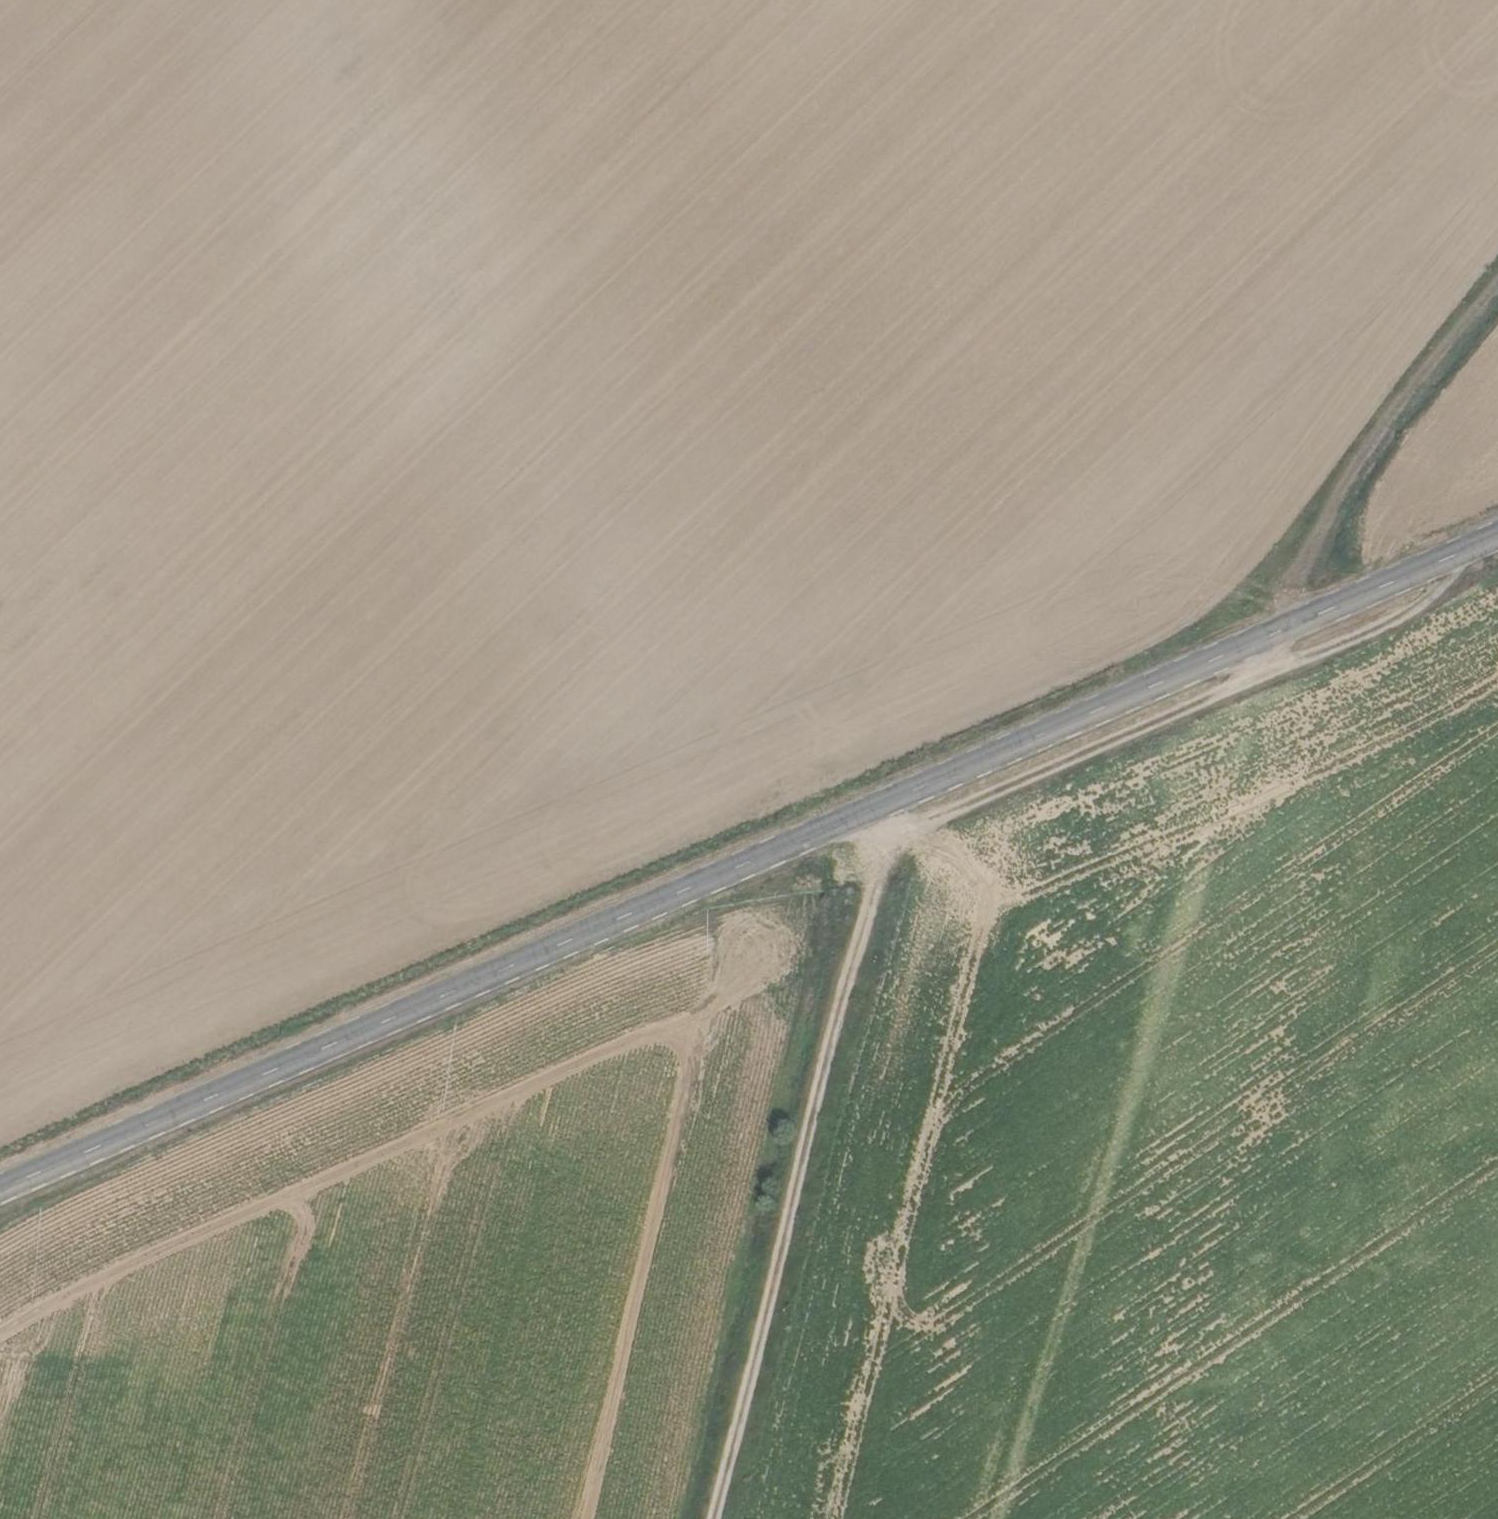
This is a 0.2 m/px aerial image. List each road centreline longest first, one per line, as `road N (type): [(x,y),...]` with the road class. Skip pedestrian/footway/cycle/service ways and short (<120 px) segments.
road 1 (tertiary): [(0,1188),(1497,537)]
road 2 (track): [(1295,624),(1313,544),(1497,289)]

